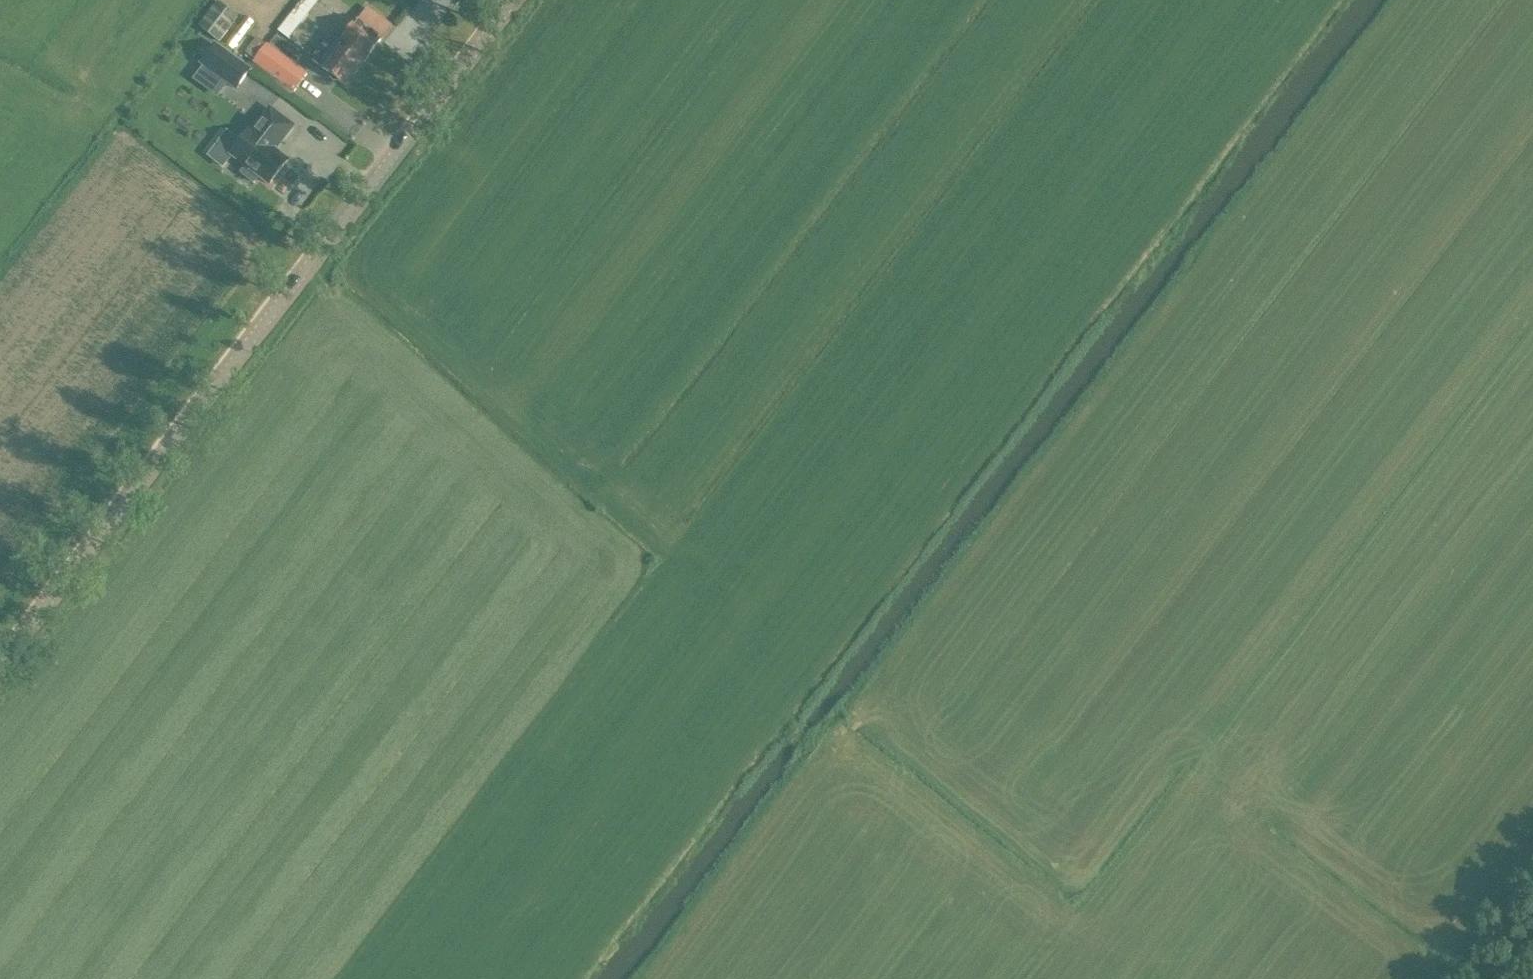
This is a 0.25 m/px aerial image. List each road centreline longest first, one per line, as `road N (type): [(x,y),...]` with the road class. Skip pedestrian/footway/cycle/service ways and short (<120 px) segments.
road 1 (unclassified): [(0,662),(513,0)]

